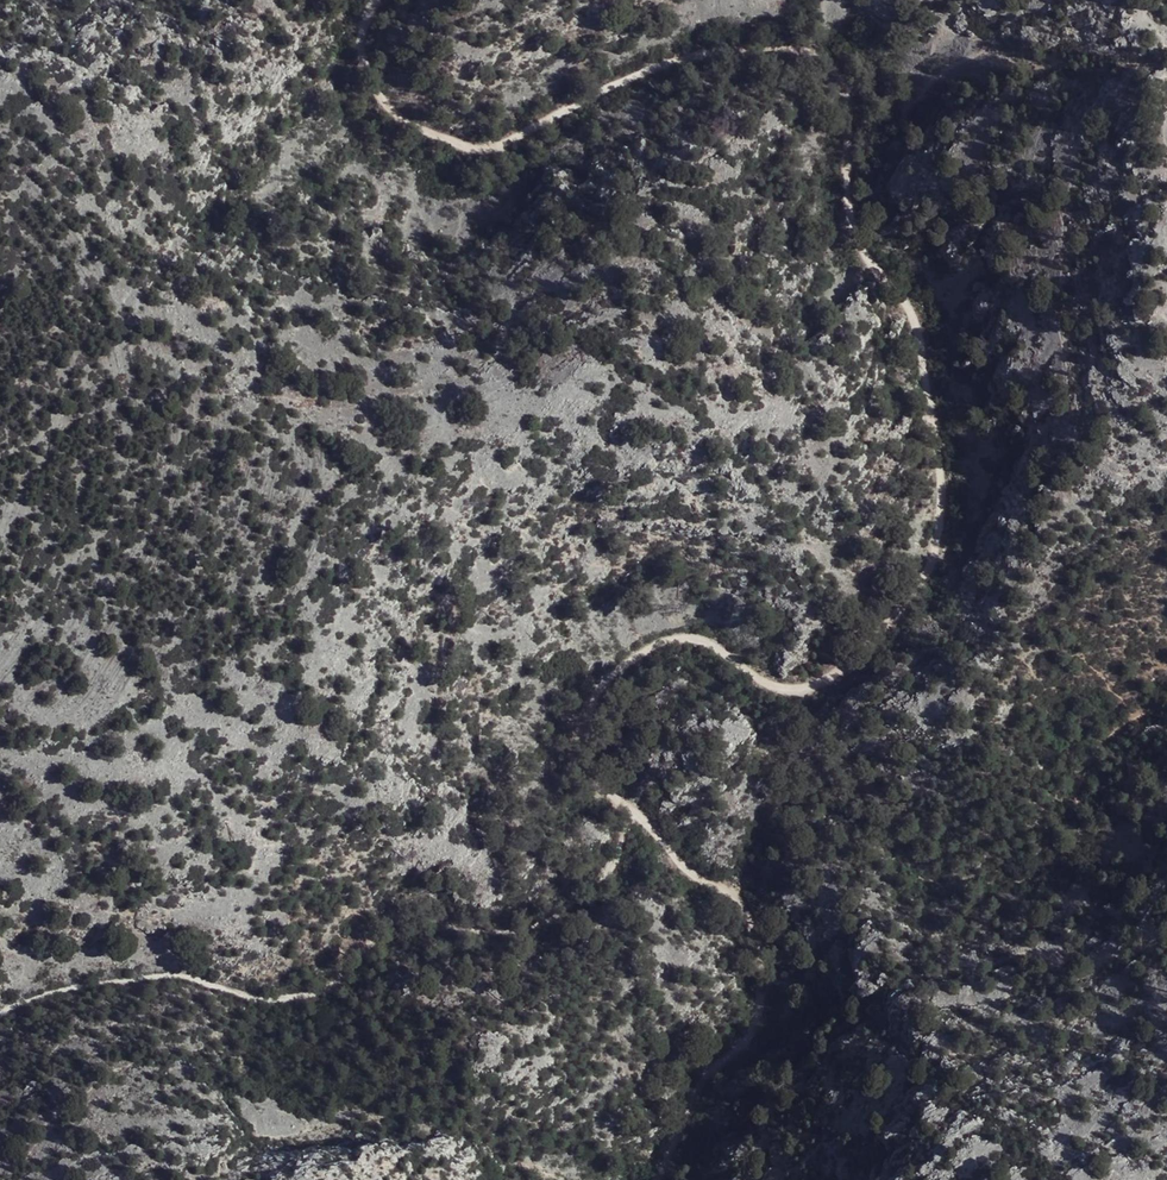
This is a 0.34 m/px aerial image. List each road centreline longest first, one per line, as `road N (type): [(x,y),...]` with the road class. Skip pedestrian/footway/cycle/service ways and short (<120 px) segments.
road 1 (track): [(631,810),(597,777),(582,724),(609,677),(640,651),(663,641),(704,639),(773,686),(808,689),(851,662),(932,562),(942,493),(923,369),(908,306),(864,252),(849,217),(846,97),(819,52),(779,46),(691,54),(617,81),(501,144),(475,148),(398,117),(382,98),(361,38),(374,0)]
road 2 (track): [(656,1179),(697,1088),(755,1021),(762,956),(754,925),(728,890),(695,874),(631,810)]

